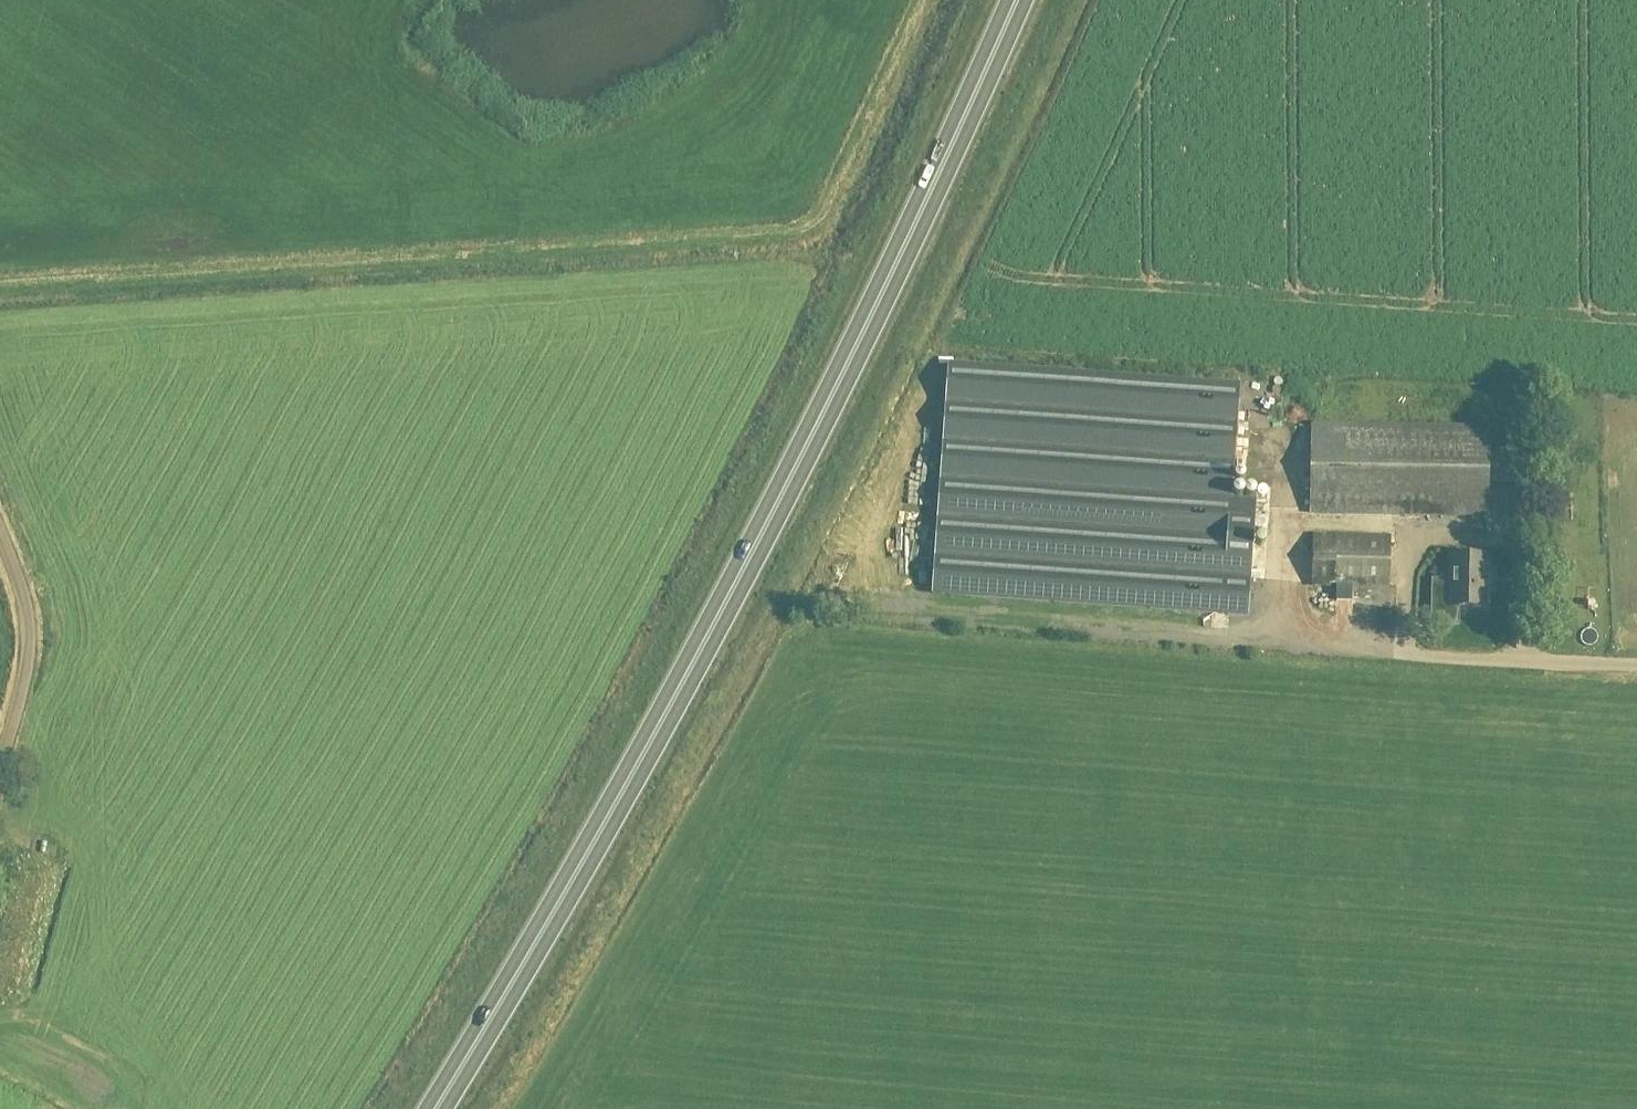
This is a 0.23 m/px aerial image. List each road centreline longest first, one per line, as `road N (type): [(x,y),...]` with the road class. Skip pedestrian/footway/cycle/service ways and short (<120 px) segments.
road 1 (trunk): [(434,1108),(766,526),(1016,0)]
road 2 (unclassified): [(0,772),(27,665),(28,622),(0,537)]

